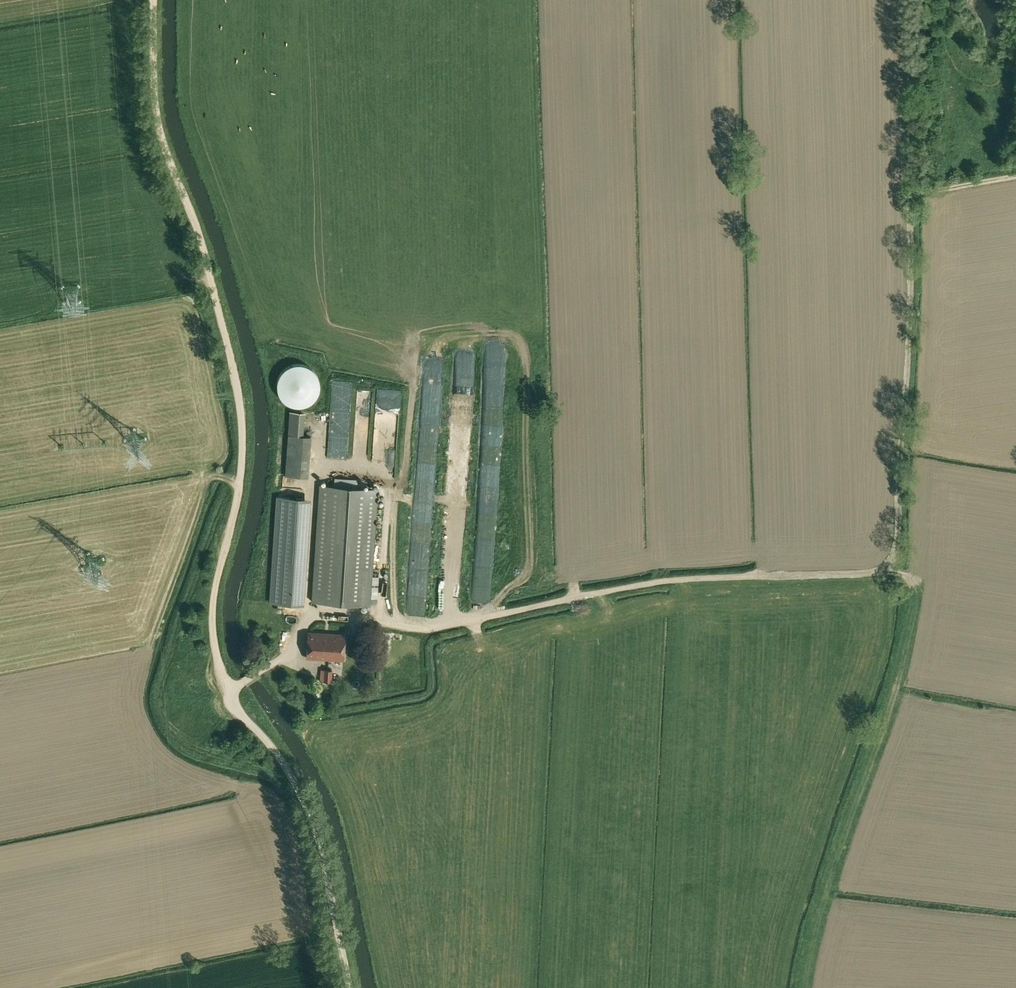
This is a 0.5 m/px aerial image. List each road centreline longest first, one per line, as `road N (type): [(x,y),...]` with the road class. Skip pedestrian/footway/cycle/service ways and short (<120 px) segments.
road 1 (track): [(230,689),(280,658),(313,606),(375,611),(397,630),(436,630),(674,578),(884,571),(898,553),(912,189)]
road 2 (track): [(154,0),(160,142),(200,238),(237,393),(237,501),(212,598),(212,631),(230,689)]
road 3 (track): [(888,566),(912,579),(894,681),(832,849),(795,987)]
road 4 (track): [(347,987),(316,837),(275,752),(243,720),(230,689)]
road 5 (track): [(1015,173),(912,189),(913,0)]

